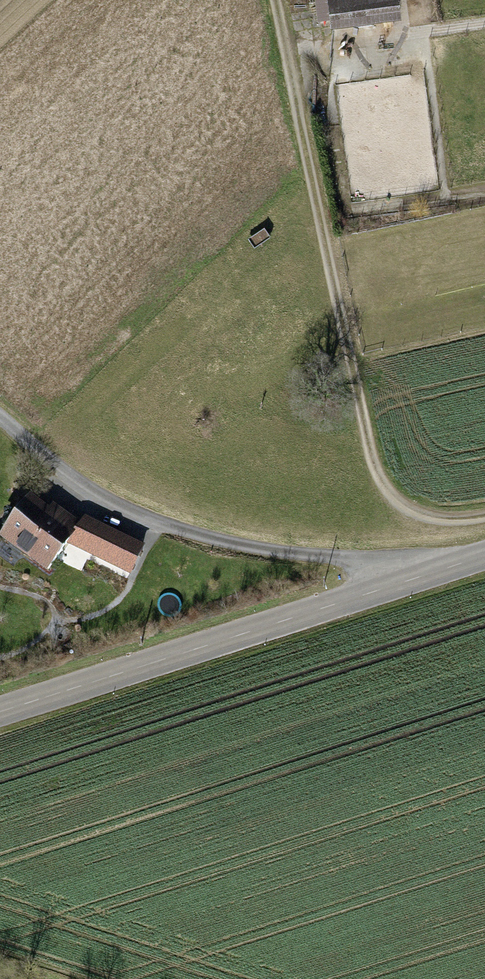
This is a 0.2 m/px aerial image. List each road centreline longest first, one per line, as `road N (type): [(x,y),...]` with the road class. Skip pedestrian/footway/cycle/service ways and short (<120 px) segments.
road 1 (track): [(484,516),(415,514),(393,499),(377,474),(273,0)]
road 2 (tertiary): [(484,556),(0,709)]
road 3 (track): [(0,417),(70,477),(141,517),(262,550),(359,557),(414,580)]

